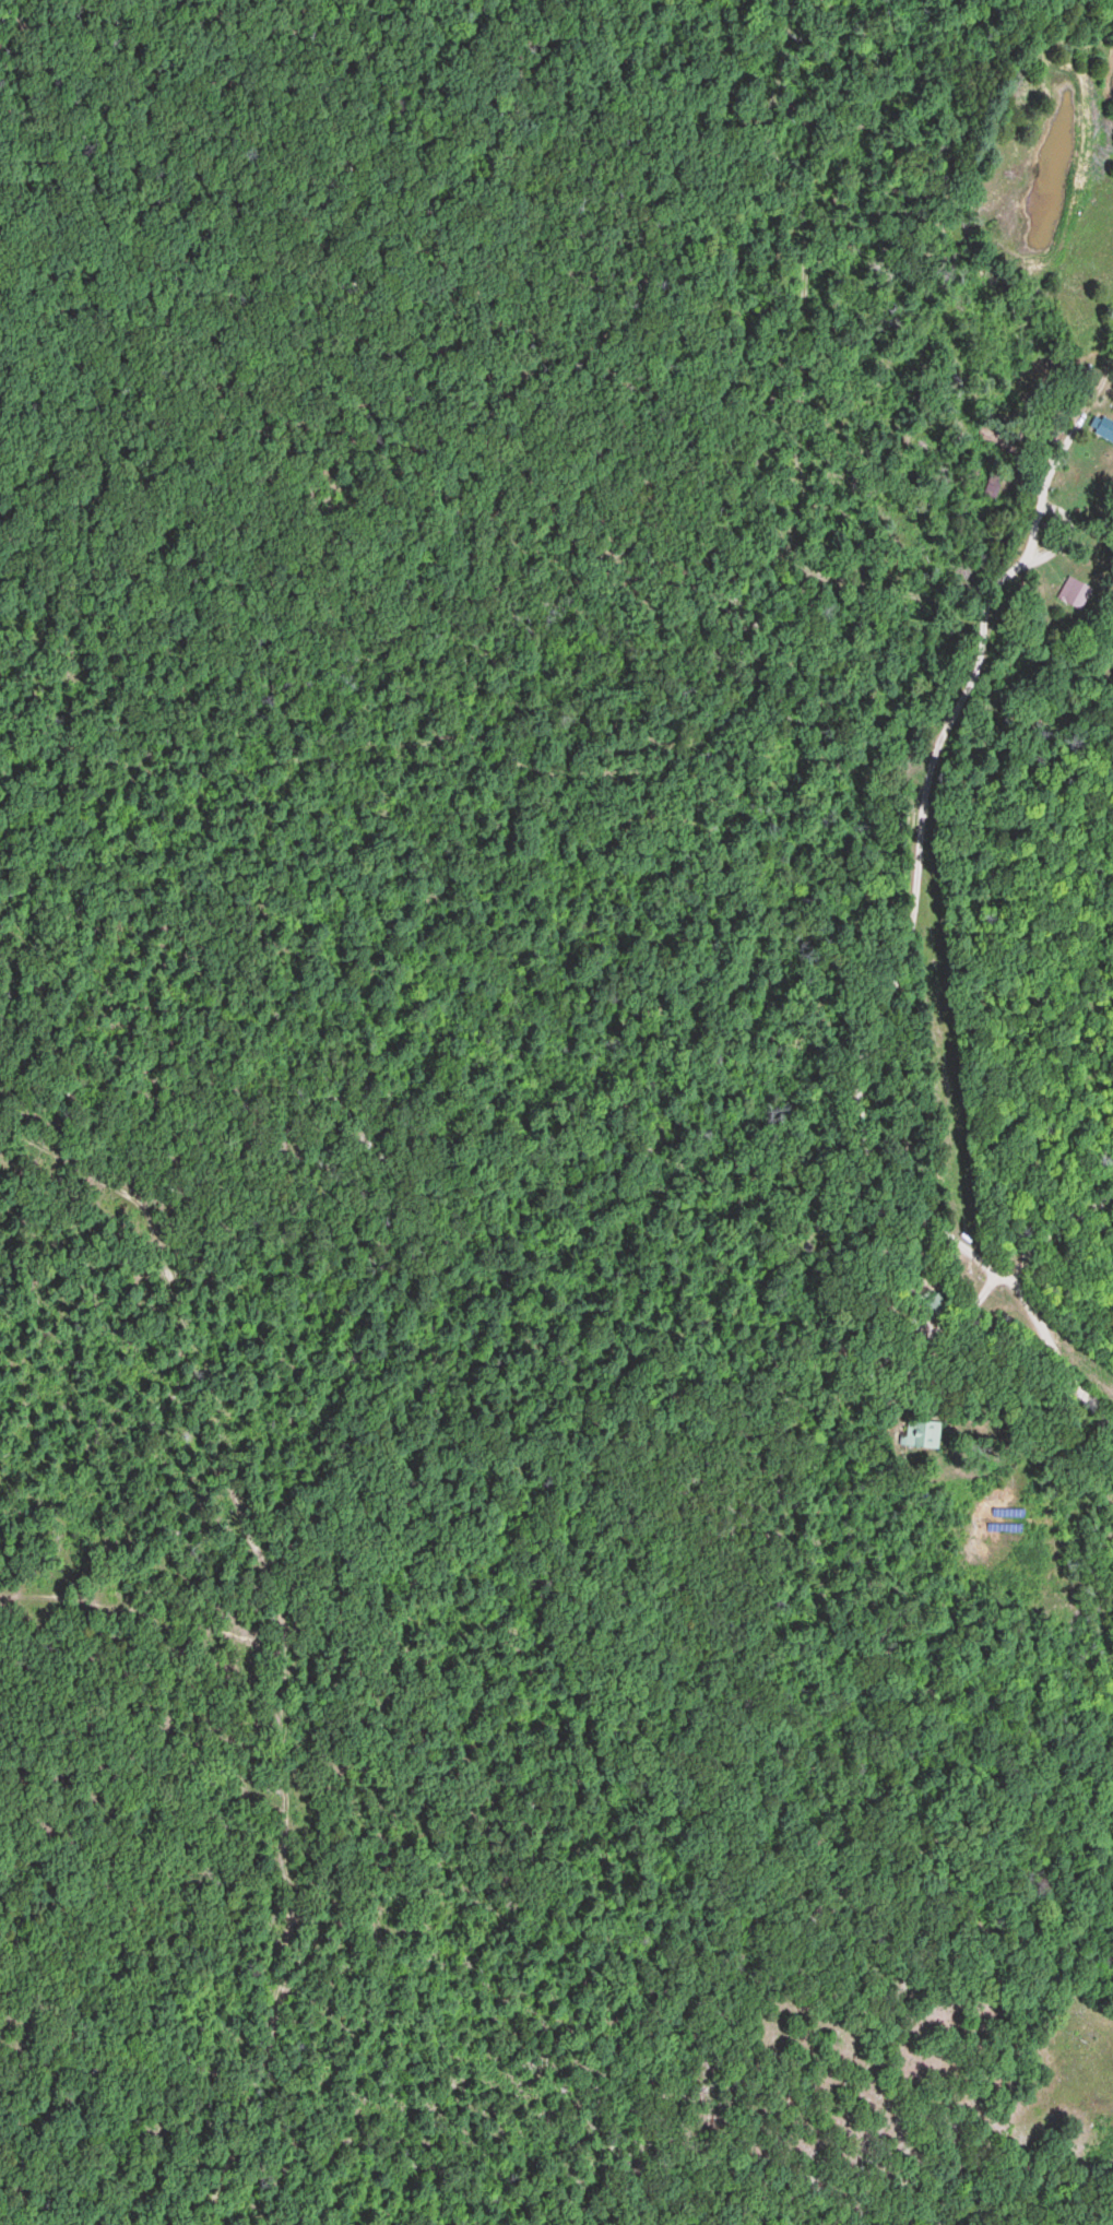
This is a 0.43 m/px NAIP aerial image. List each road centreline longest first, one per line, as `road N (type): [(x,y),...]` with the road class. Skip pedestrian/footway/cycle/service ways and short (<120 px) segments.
road 1 (residential): [(1112,1505),(1069,1464),(993,1352),(836,1175),(806,1111),(812,1017),(876,887),(923,599)]

